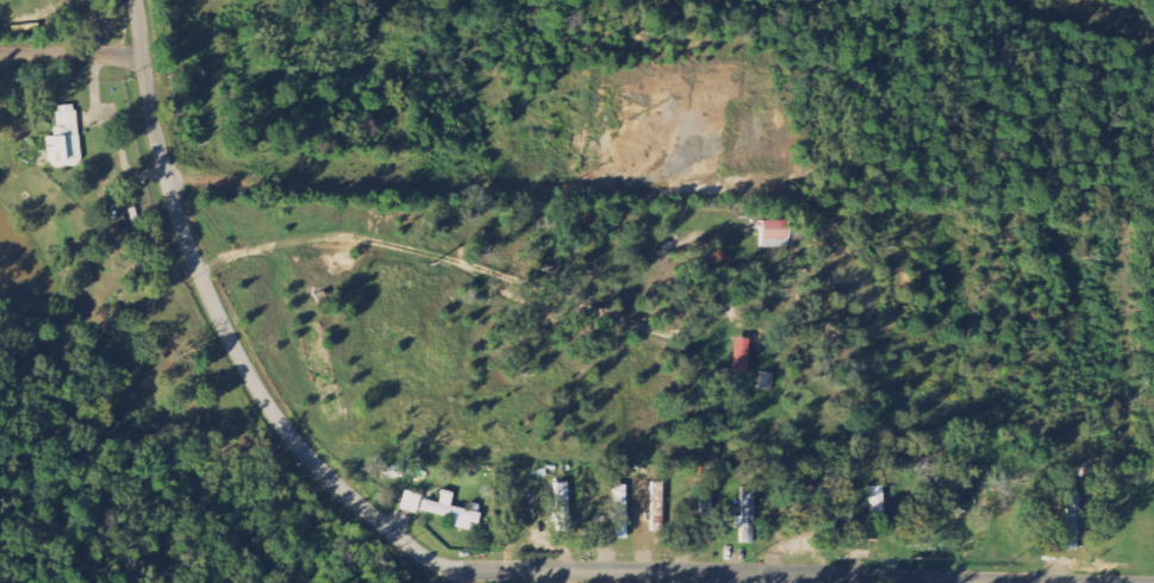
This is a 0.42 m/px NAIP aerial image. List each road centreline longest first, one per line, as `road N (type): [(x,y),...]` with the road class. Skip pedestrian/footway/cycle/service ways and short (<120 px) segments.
road 1 (residential): [(1067,582),(450,569),(426,558),(313,459),(227,333)]
road 2 (residential): [(227,333),(168,182),(137,0)]
road 3 (residential): [(142,54),(0,57)]

